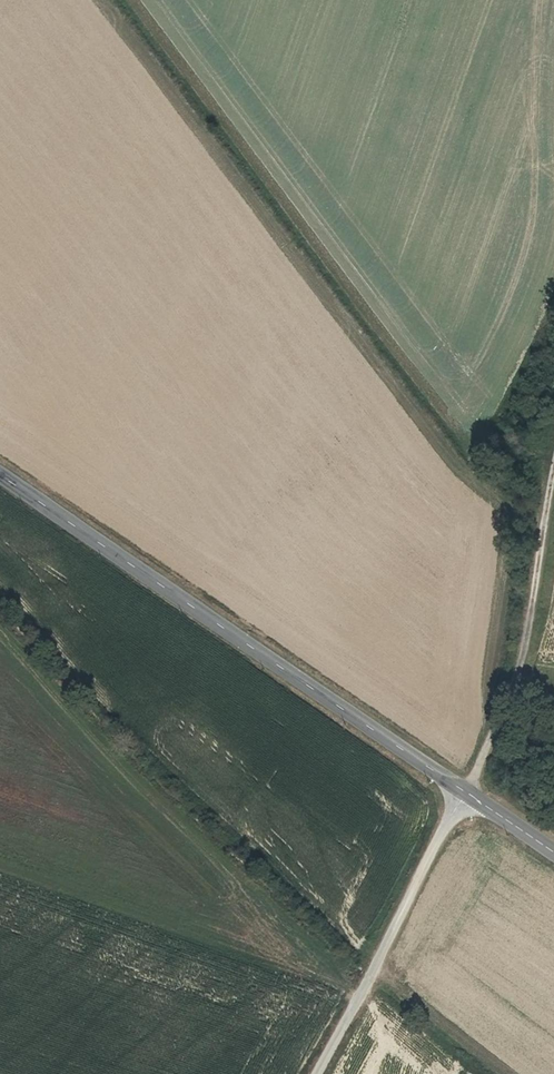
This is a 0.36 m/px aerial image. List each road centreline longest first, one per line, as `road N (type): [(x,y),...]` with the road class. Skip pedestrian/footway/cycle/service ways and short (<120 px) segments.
road 1 (tertiary): [(0,470),(469,790)]
road 2 (track): [(469,790),(523,650),(553,452)]
road 3 (unclassified): [(314,1073),(469,790)]

